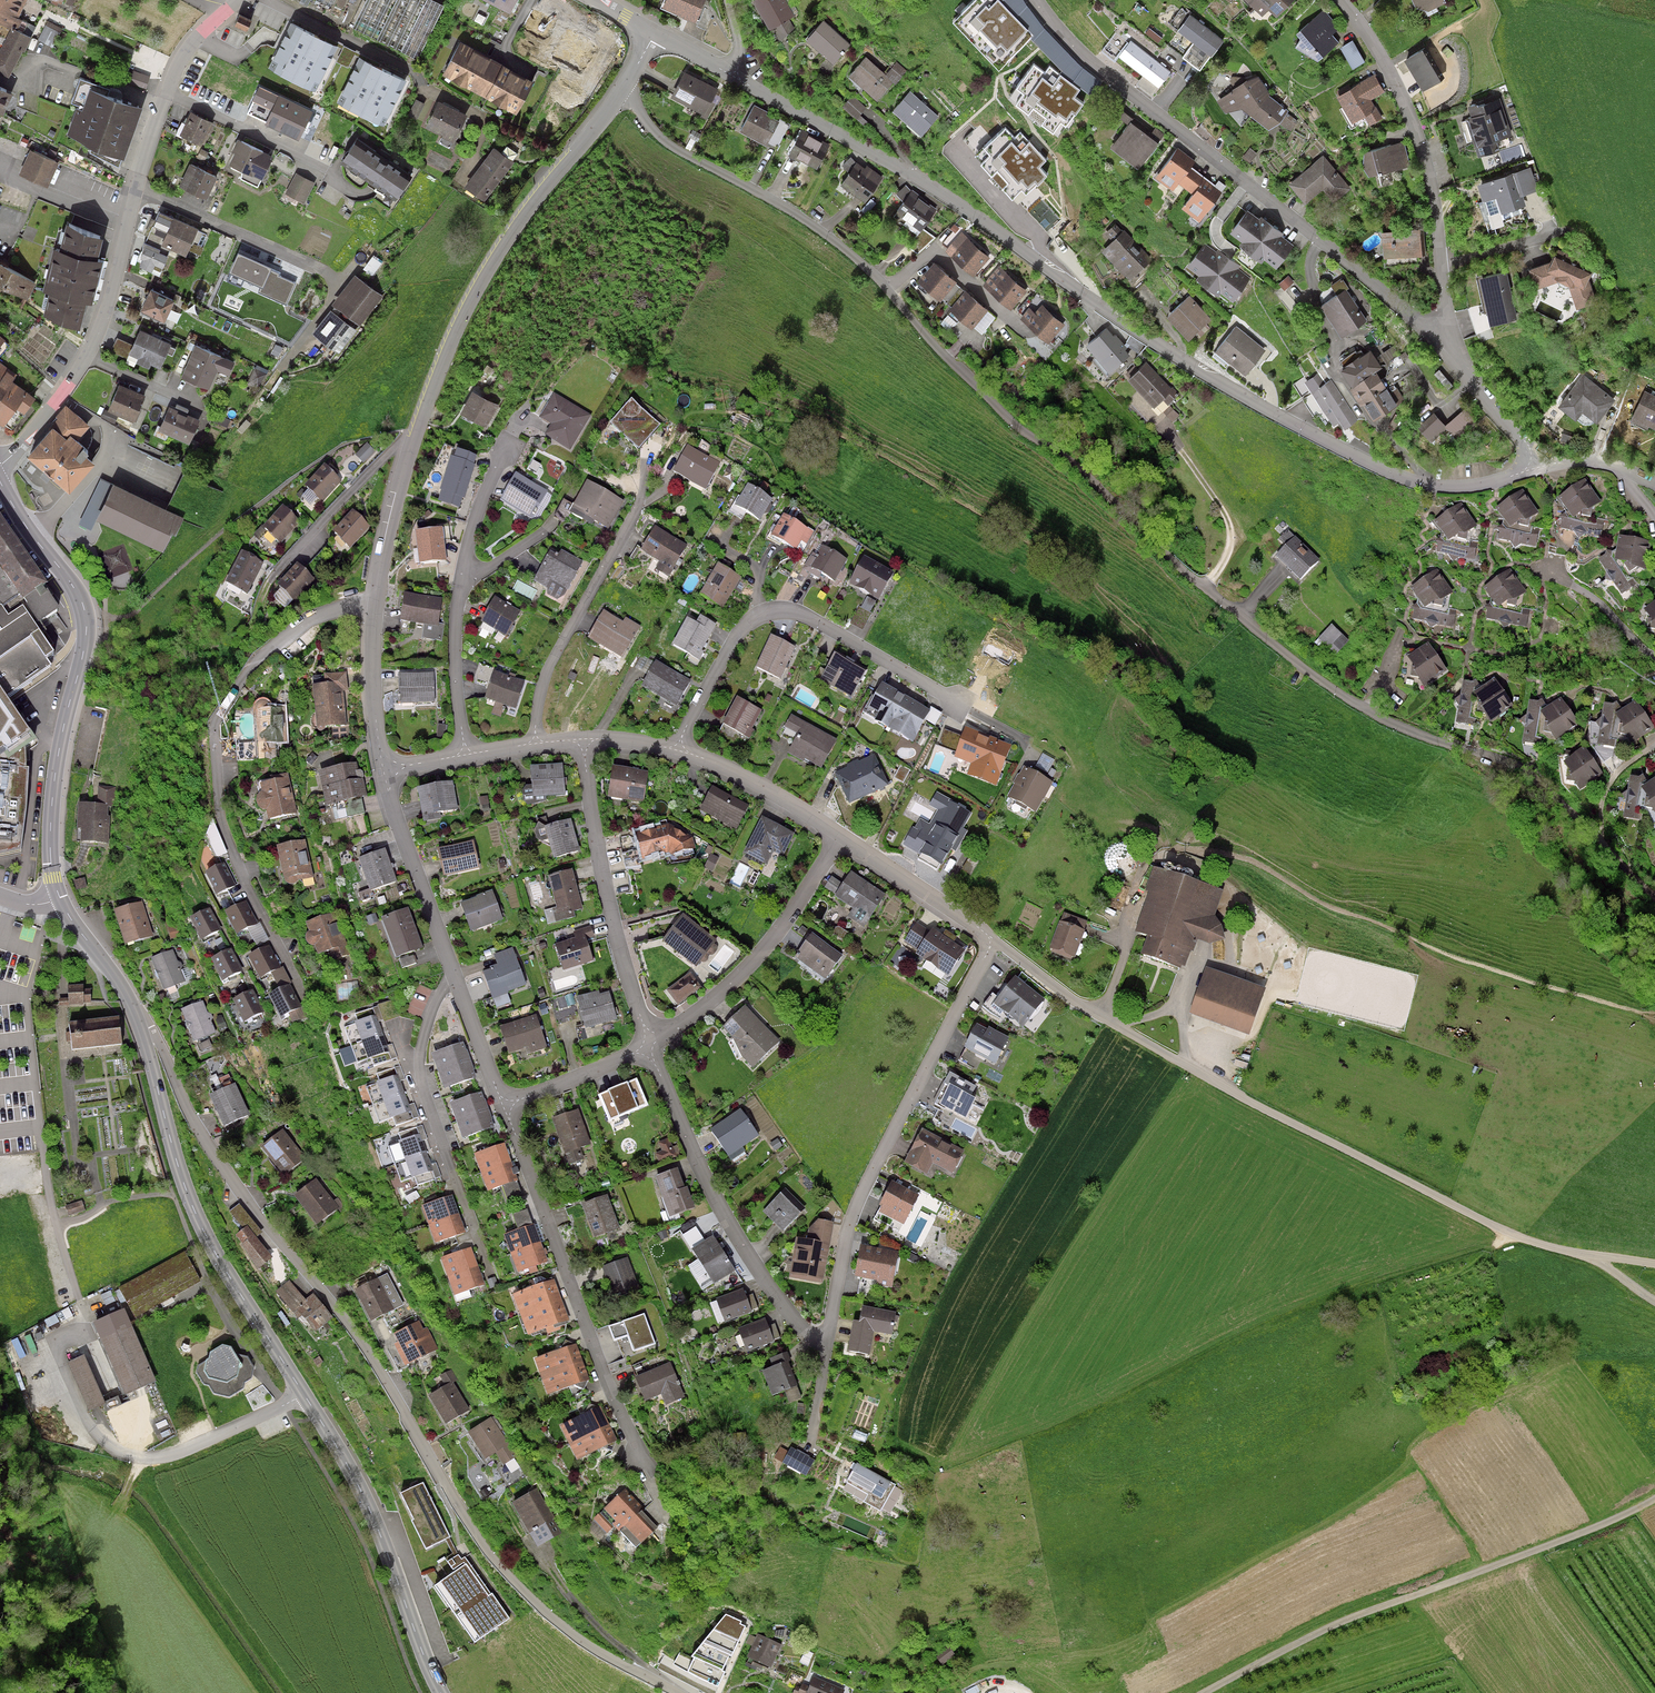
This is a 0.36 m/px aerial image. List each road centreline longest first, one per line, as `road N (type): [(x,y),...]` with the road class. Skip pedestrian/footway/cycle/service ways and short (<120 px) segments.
road 1 (residential): [(622,89),(655,132),(684,155),(832,238),(878,277),(973,382),(1216,597),(1403,729),(1511,762),(1654,897)]
road 2 (residential): [(1537,468),(1446,488),(1399,479),(1341,452),(1156,345),(907,173),(732,76)]
road 3 (residential): [(671,1692),(583,1644),(491,1555),(370,1355),(277,1233),(143,1027)]
road 4 (tertiary): [(441,1692),(381,1531),(342,1454),(201,1230),(143,1027)]
road 5 (residential): [(1447,344),(1086,60),(1034,0)]
road 6 (residential): [(238,0),(184,52),(165,92),(102,324),(86,357),(0,465)]
road 7 (residential): [(375,608),(317,616),(255,659),(213,721),(222,826),(311,1011)]
road 8 (unclassified): [(1654,1499),(1314,1626),(1199,1692)]
road 9 (tertiary): [(59,900),(51,863),(54,786),(86,625),(75,589),(0,482)]
road 10 (residential): [(992,944),(851,1218),(828,1340)]
road 11 (residential): [(412,450),(435,376),(489,267),(622,89)]
road 12 (residential): [(968,710),(810,617),(779,611),(738,634),(677,751)]
road 13 (residential): [(640,1460),(503,1105)]
road 14 (residential): [(503,1105),(383,763)]
road 15 (residential): [(652,1049),(693,1156),(740,1243),(796,1322),(828,1340)]
road 16 (residential): [(583,742),(612,923),(652,1049)]
road 17 (residential): [(1338,0),(1373,46),(1423,150),(1441,266)]
road 18 (residential): [(652,1049),(768,951),(843,840)]
road 19 (residential): [(641,503),(543,685),(530,744)]
road 20 (residential): [(261,617),(272,580),(396,448),(412,450)]
road 21 (track): [(1145,865),(1173,846),(1231,851),(1317,910)]
road 22 (residential): [(843,840),(761,789),(677,751)]
road 23 (residential): [(992,944),(843,840)]
road 24 (residential): [(462,584),(458,700),(467,757)]
road 25 (residential): [(519,425),(470,539),(462,584)]
road 26 (track): [(1512,1234),(1354,1286)]
road 27 (residential): [(375,608),(412,450)]
road 28 (residential): [(503,1105),(652,1049)]
road 29 (residential): [(383,763),(372,702),(375,608)]
road 30 (residential): [(1537,468),(1447,344)]
road 31 (tertiary): [(143,1027),(120,980),(59,900)]
road 32 (residential): [(1654,663),(1602,606),(1542,569)]
road 33 (residential): [(1101,1016),(992,944)]

